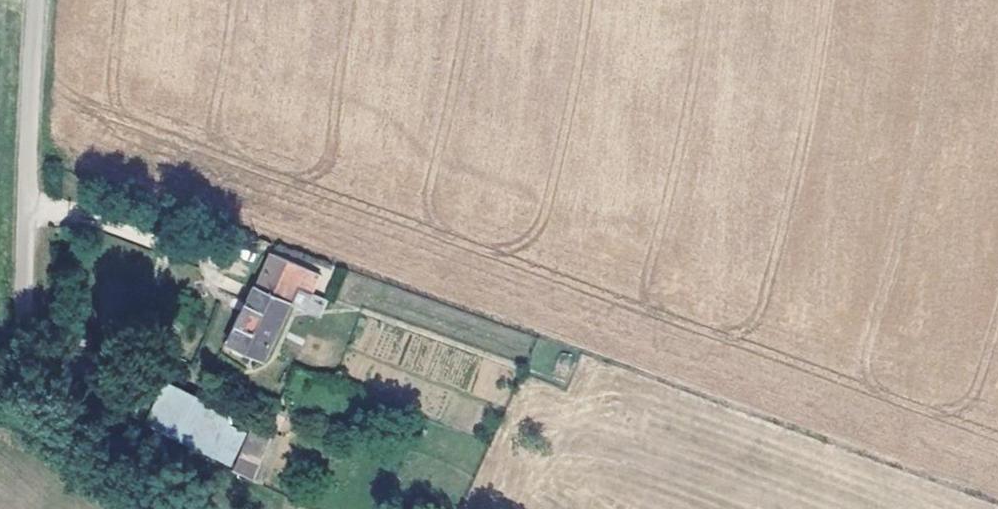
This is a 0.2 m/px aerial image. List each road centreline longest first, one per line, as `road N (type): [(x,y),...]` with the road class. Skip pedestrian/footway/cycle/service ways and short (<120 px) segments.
road 1 (unclassified): [(42,0),(34,395),(72,461),(97,488),(135,508)]

